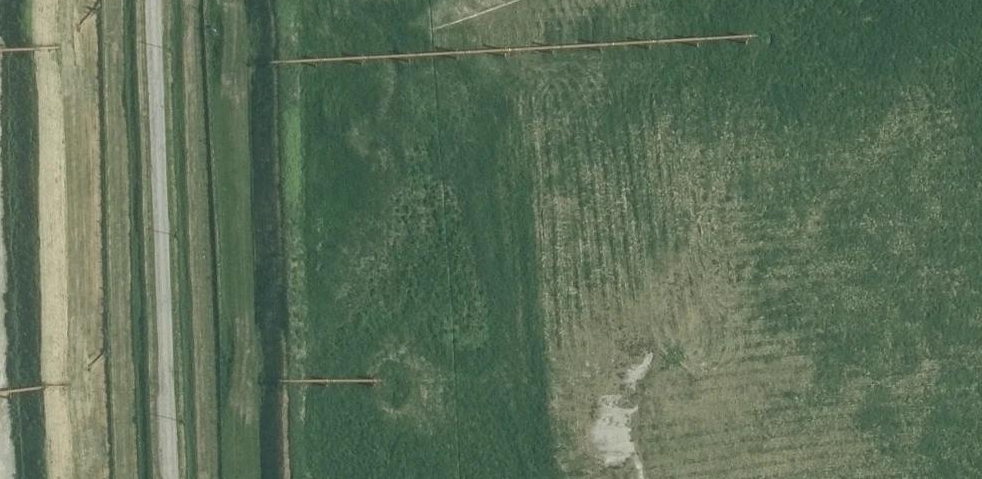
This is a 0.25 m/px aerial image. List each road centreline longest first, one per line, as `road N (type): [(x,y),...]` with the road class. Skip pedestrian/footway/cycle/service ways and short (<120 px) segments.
road 1 (unclassified): [(155,0),(172,478)]

